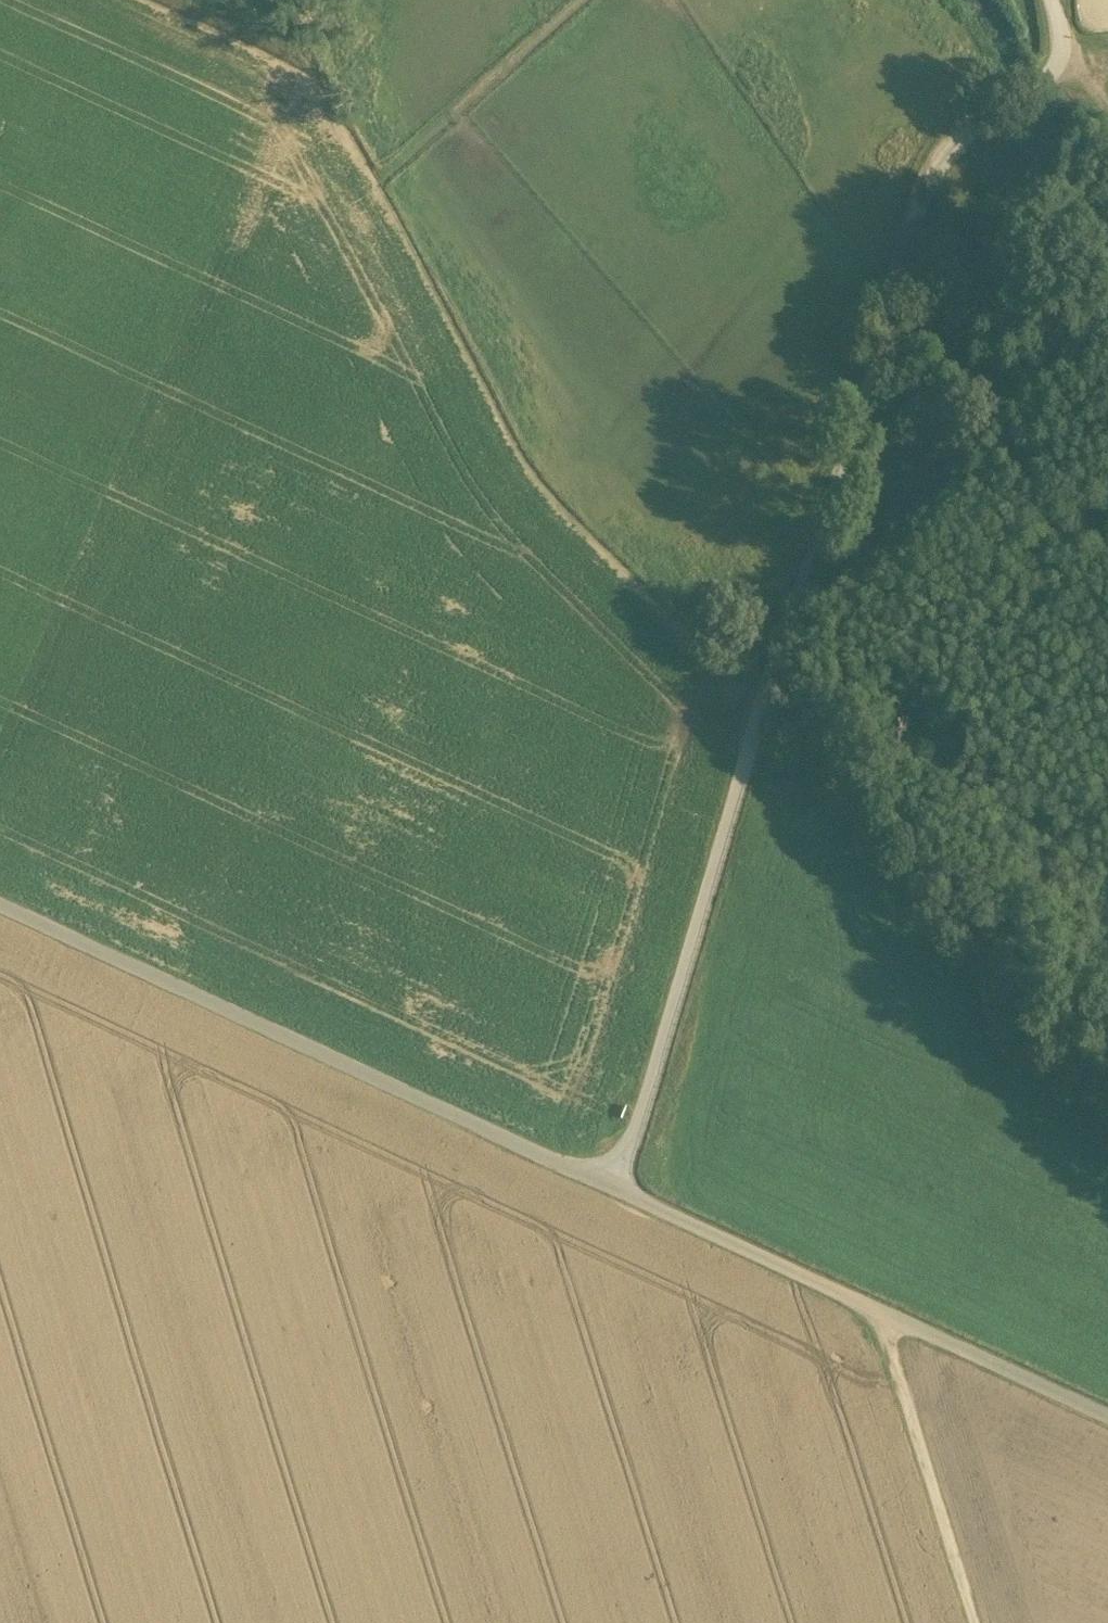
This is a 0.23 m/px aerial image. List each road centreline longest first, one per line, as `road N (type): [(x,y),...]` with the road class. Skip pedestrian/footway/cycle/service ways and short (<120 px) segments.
road 1 (unclassified): [(1107,1418),(0,909)]
road 2 (track): [(894,1319),(887,1337),(975,1622)]
road 3 (track): [(385,175),(584,0)]

